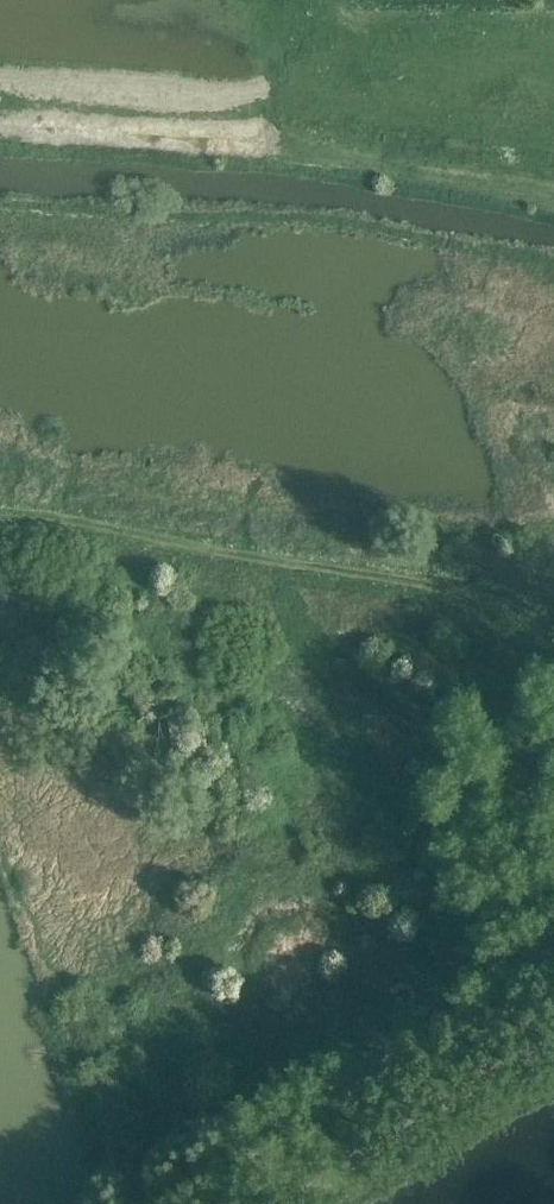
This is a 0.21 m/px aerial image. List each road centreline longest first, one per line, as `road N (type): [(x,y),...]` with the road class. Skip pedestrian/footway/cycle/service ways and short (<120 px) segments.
road 1 (unclassified): [(553,1041),(370,1150),(295,1203)]

